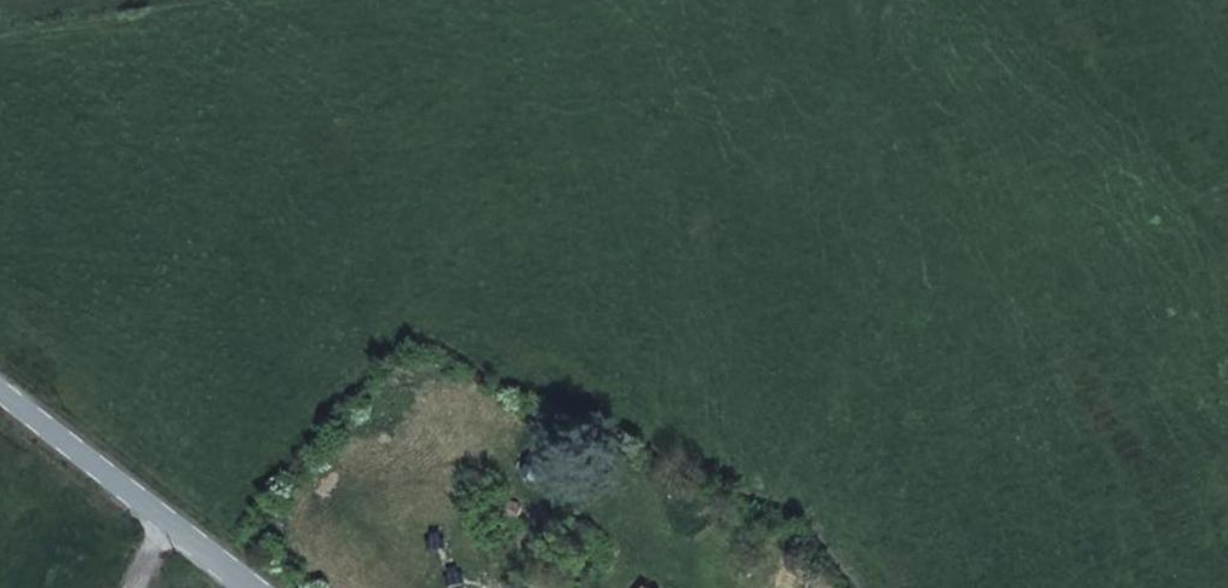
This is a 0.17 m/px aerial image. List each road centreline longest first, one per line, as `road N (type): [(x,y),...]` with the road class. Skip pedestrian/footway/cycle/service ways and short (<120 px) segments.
road 1 (unclassified): [(265,587),(0,376)]

